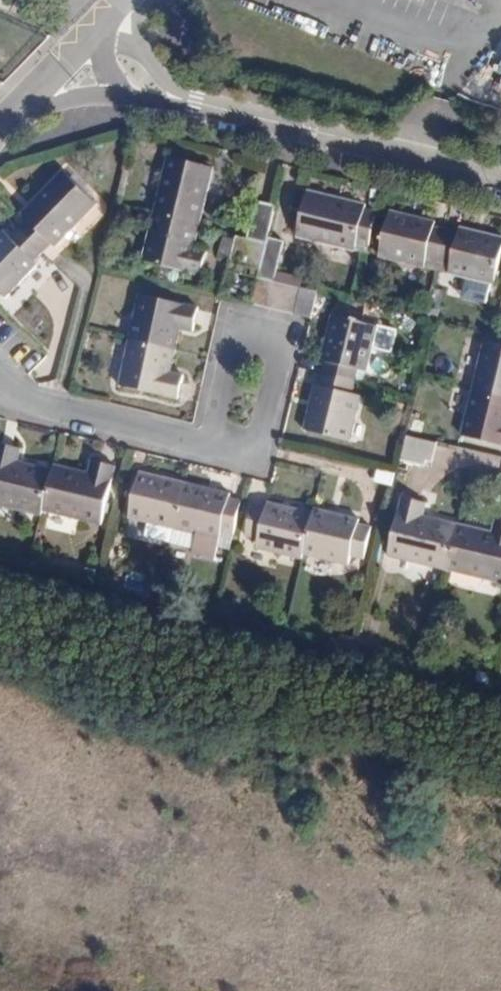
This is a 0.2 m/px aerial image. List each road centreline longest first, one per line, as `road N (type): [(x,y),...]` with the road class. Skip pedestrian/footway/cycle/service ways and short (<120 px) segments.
road 1 (residential): [(500,179),(184,102)]

